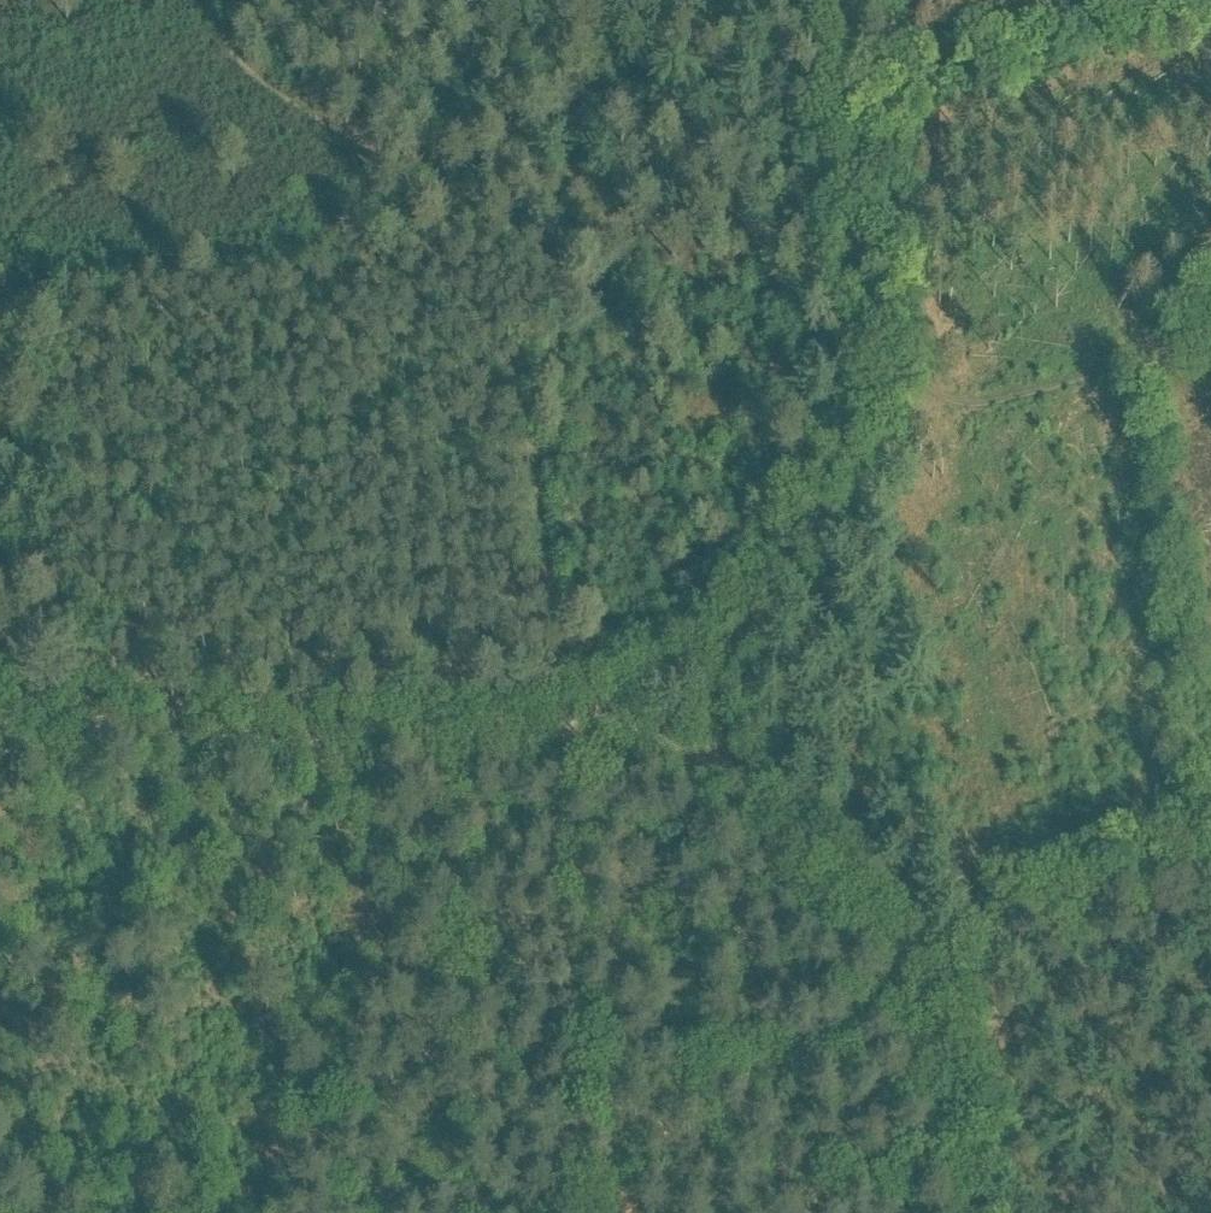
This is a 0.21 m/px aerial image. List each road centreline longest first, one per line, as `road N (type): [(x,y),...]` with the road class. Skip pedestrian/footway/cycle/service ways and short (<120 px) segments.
road 1 (track): [(731,777),(628,723),(587,715),(542,543),(538,422),(566,329),(556,273),(497,207),(292,109),(224,52),(237,0)]
road 2 (track): [(986,1212),(945,1037),(914,984),(731,777),(727,638)]
road 3 (track): [(518,732),(290,742),(0,731)]
road 4 (track): [(864,395),(826,0)]
road 5 (track): [(914,984),(970,956),(1210,886)]
road 6 (track): [(727,638),(807,561),(858,456),(864,395)]
road 7 (track): [(727,638),(627,697),(566,724),(518,732)]

